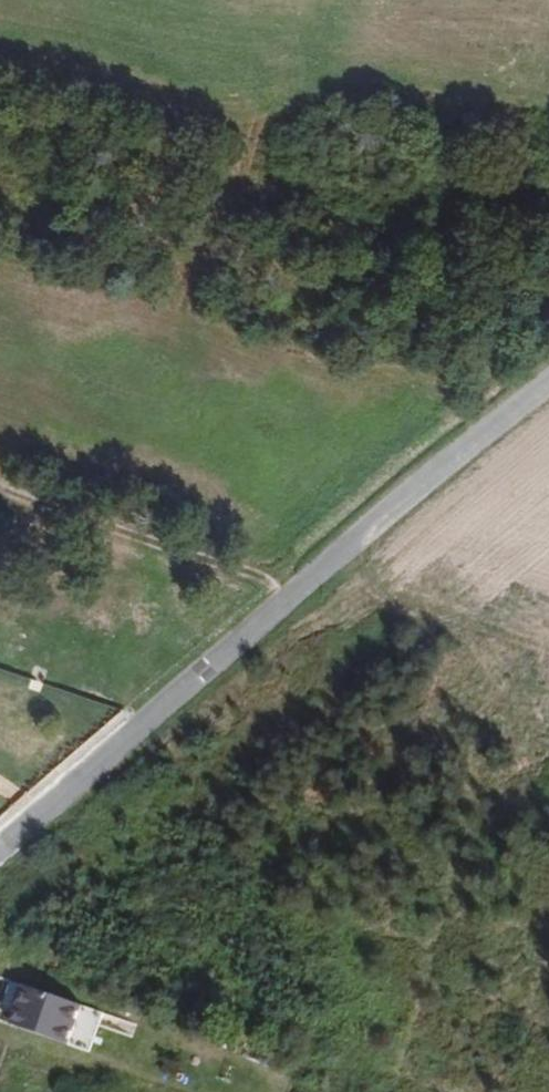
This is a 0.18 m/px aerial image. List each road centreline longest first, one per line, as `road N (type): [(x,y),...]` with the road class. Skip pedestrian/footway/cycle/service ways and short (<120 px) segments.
road 1 (unclassified): [(220,652),(548,387)]
road 2 (track): [(292,592),(0,498)]
road 3 (residential): [(0,851),(220,652)]

